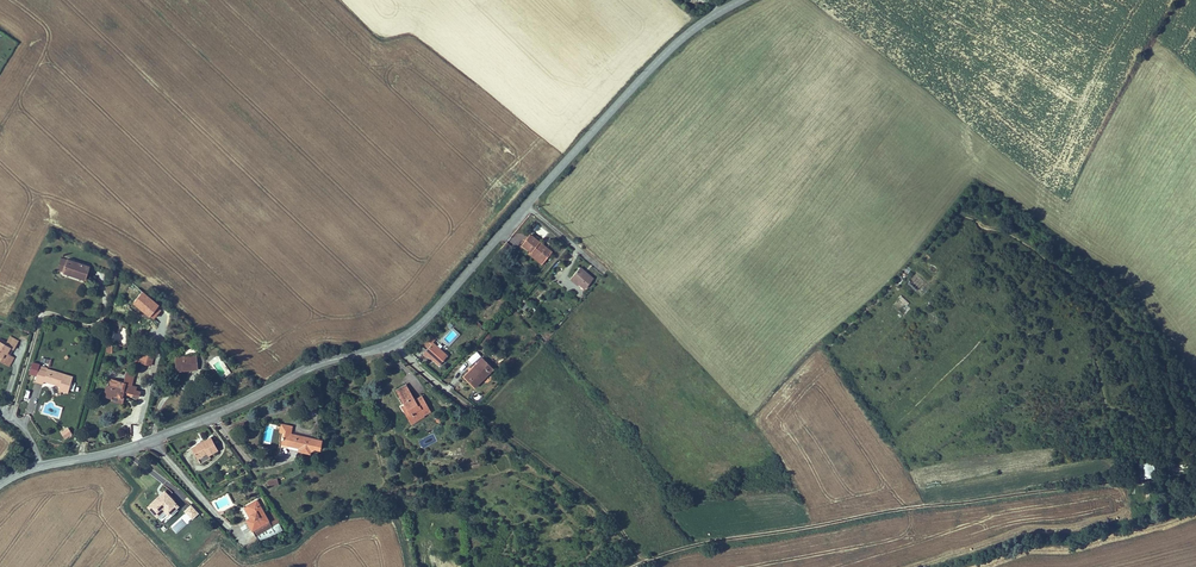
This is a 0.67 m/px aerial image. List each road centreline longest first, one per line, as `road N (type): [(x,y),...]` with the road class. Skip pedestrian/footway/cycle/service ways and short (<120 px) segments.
road 1 (secondary): [(399,341),(428,321),(527,199),(665,55),(742,0)]
road 2 (track): [(680,566),(1127,492)]
road 3 (secondary): [(154,436),(323,361),(399,341)]
road 4 (track): [(645,558),(593,495),(497,421)]
road 5 (unclassified): [(47,335),(23,427),(46,463)]
road 6 (unclassified): [(497,421),(399,341)]

